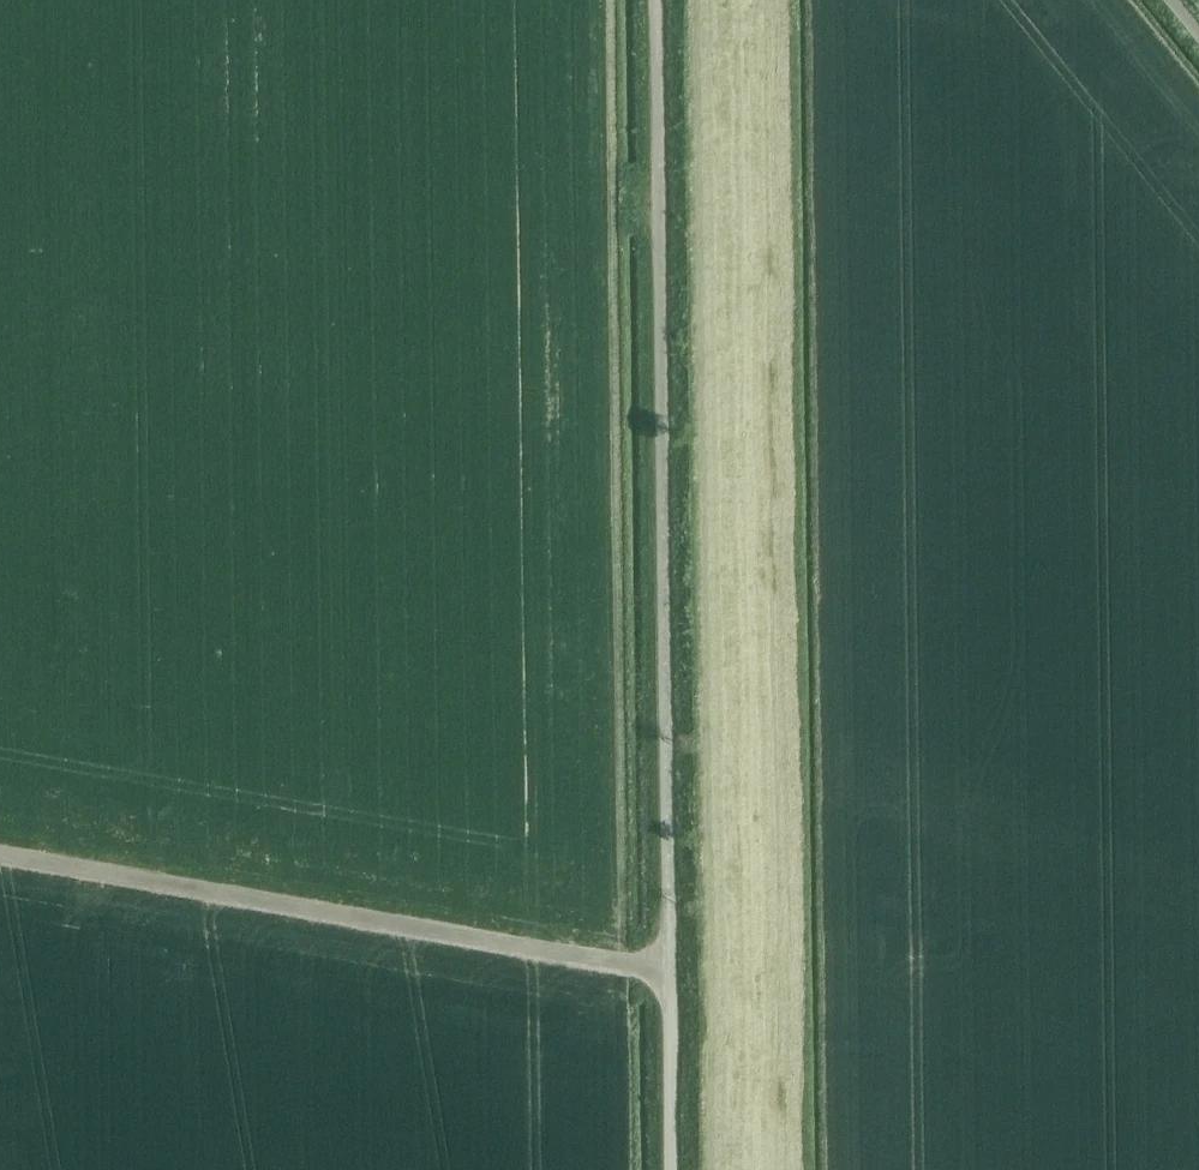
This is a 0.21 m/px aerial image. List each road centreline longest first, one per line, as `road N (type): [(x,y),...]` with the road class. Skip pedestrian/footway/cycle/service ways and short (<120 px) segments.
road 1 (unclassified): [(667,1169),(653,0)]
road 2 (track): [(0,866),(664,977)]

